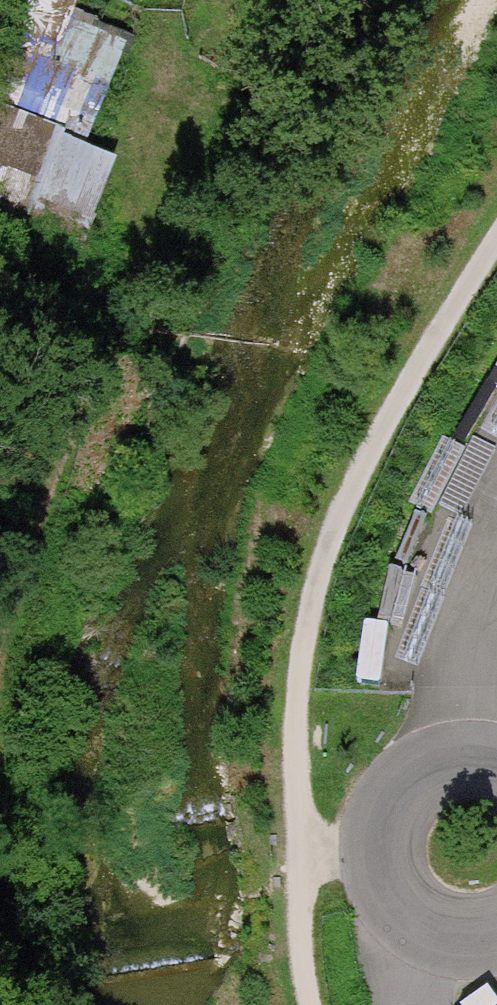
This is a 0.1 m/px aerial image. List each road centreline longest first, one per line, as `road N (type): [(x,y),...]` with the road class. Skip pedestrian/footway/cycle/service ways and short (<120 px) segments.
road 1 (track): [(496,234),(351,475),(314,568),(292,724),(297,863)]
road 2 (track): [(162,0),(162,187),(58,462),(0,650)]
road 3 (track): [(297,863),(304,1004)]

